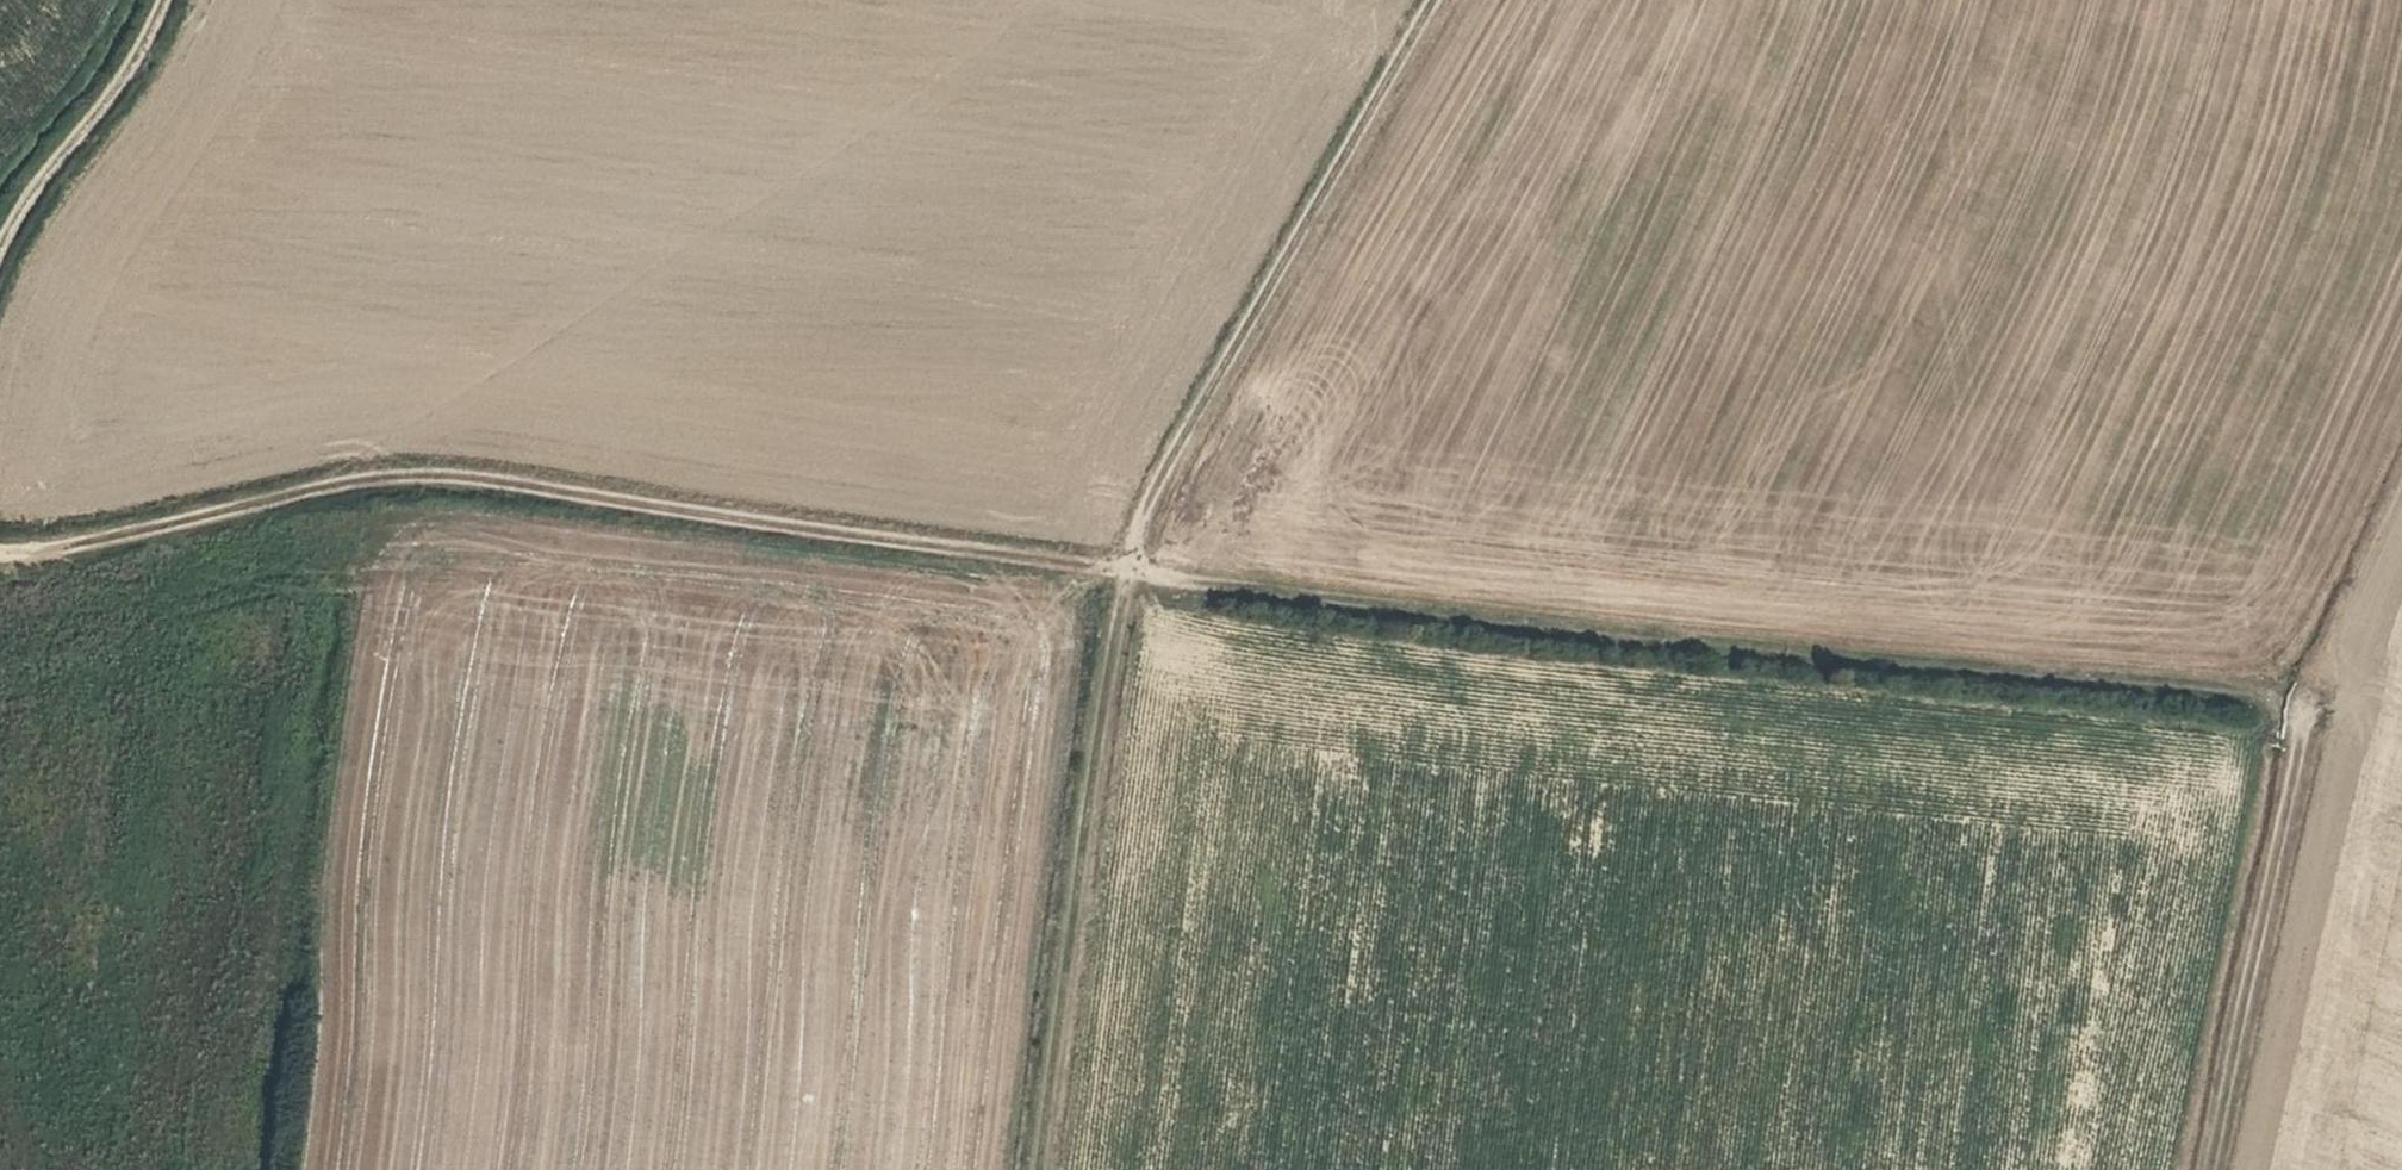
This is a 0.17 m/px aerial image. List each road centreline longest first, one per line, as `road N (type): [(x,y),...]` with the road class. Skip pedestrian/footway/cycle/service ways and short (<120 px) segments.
road 1 (track): [(0,539),(90,541),(432,464),(1124,561),(2255,690),(2293,721),(2299,773),(2217,1169)]
road 2 (track): [(1434,0),(1124,561),(1031,1169)]
road 3 (track): [(165,0),(145,46),(0,252)]

